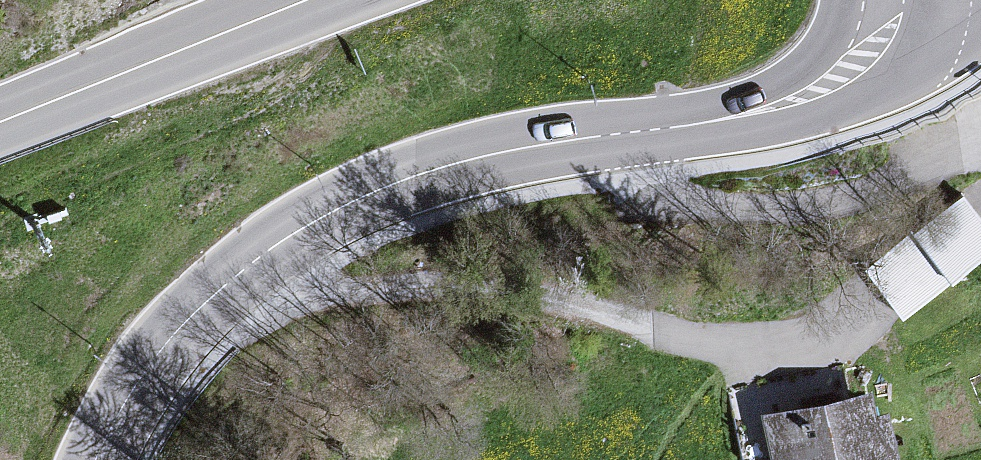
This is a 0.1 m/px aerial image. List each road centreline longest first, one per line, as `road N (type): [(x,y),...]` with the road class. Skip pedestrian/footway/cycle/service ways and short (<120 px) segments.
road 1 (secondary): [(93,459),(113,419),(185,323),(251,264),(348,203),(516,148),(783,104),(853,68),(879,33)]
road 2 (secondary): [(305,0),(0,122)]

